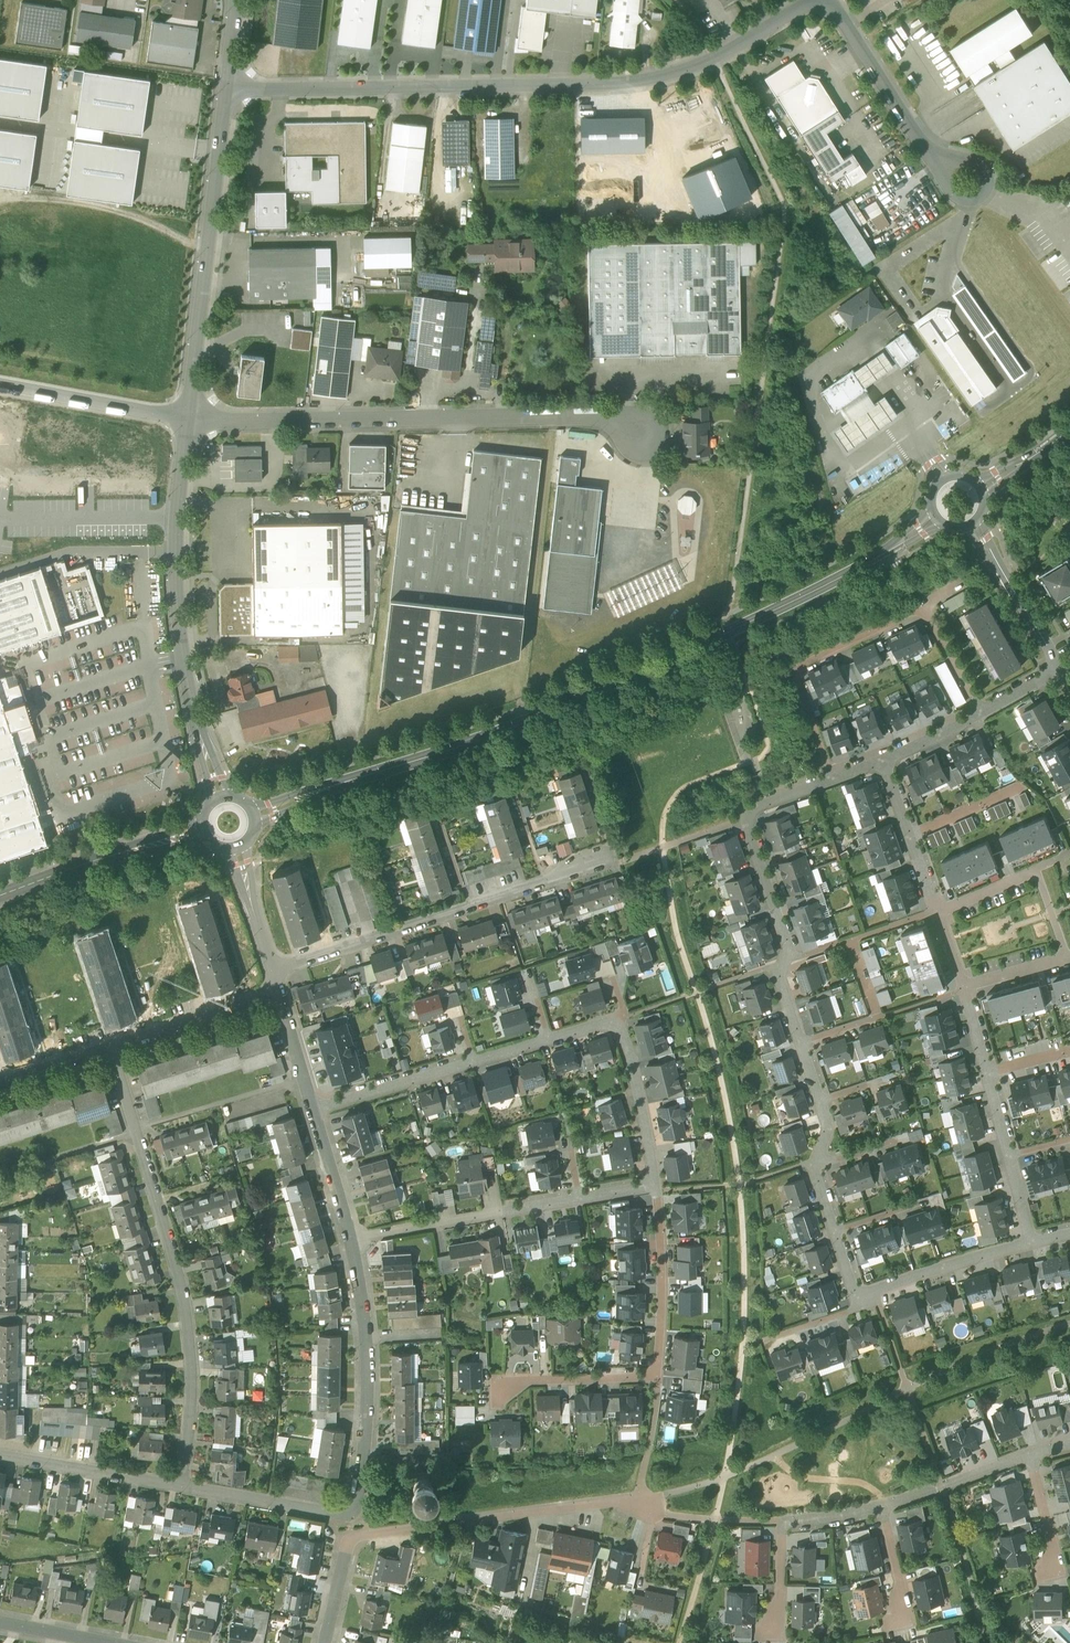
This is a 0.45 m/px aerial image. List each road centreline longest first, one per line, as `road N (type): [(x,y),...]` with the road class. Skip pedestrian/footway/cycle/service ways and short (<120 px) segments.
road 1 (tertiary): [(253,816),(599,691),(851,572),(934,516)]
road 2 (residential): [(227,90),(629,82),(715,58),(813,0)]
road 3 (residential): [(813,1166),(829,1128),(779,965),(790,959),(745,819),(758,804),(832,778)]
road 4 (residential): [(188,419),(620,416),(642,429)]
road 5 (residential): [(110,1047),(178,1272),(191,1345),(182,1486)]
road 6 (residential): [(640,1498),(352,1542),(327,1642)]
road 7 (residential): [(219,797),(196,725),(178,620),(175,551),(188,419)]
road 8 (residential): [(655,1187),(658,1376),(501,1385)]
road 9 (residential): [(271,969),(597,866)]
road 10 (residential): [(188,419),(227,90)]
road 11 (residential): [(353,1238),(367,1334),(357,1510)]
road 12 (residential): [(924,608),(795,668),(832,778)]
road 13 (residential): [(353,1238),(580,1198)]
road 14 (residential): [(828,0),(927,149),(965,177)]
road 15 (tertiary): [(0,895),(202,832)]
road 16 (residential): [(884,1507),(784,1523),(771,1627)]
road 17 (residential): [(188,419),(0,384)]
road 18 (residential): [(856,1299),(1032,1240)]
road 19 (residential): [(0,1454),(182,1486)]
road 20 (residential): [(182,1486),(333,1516),(357,1510)]
road 21 (residential): [(110,1047),(278,993)]
road 22 (residential): [(620,1019),(655,1187)]
road 23 (residential): [(1060,668),(971,523)]
road 24 (residential): [(314,1111),(473,1062)]
road 25 (residential): [(881,759),(937,911)]
road 26 (residential): [(1030,1453),(884,1507)]
road 27 (residential): [(1051,915),(1035,869),(937,911)]
road 28 (residential): [(964,990),(1067,960),(1051,915)]
road 29 (residential): [(314,1111),(353,1238)]
road 30 (residential): [(236,848),(271,969)]
road 31 (residential): [(278,993),(314,1111)]

